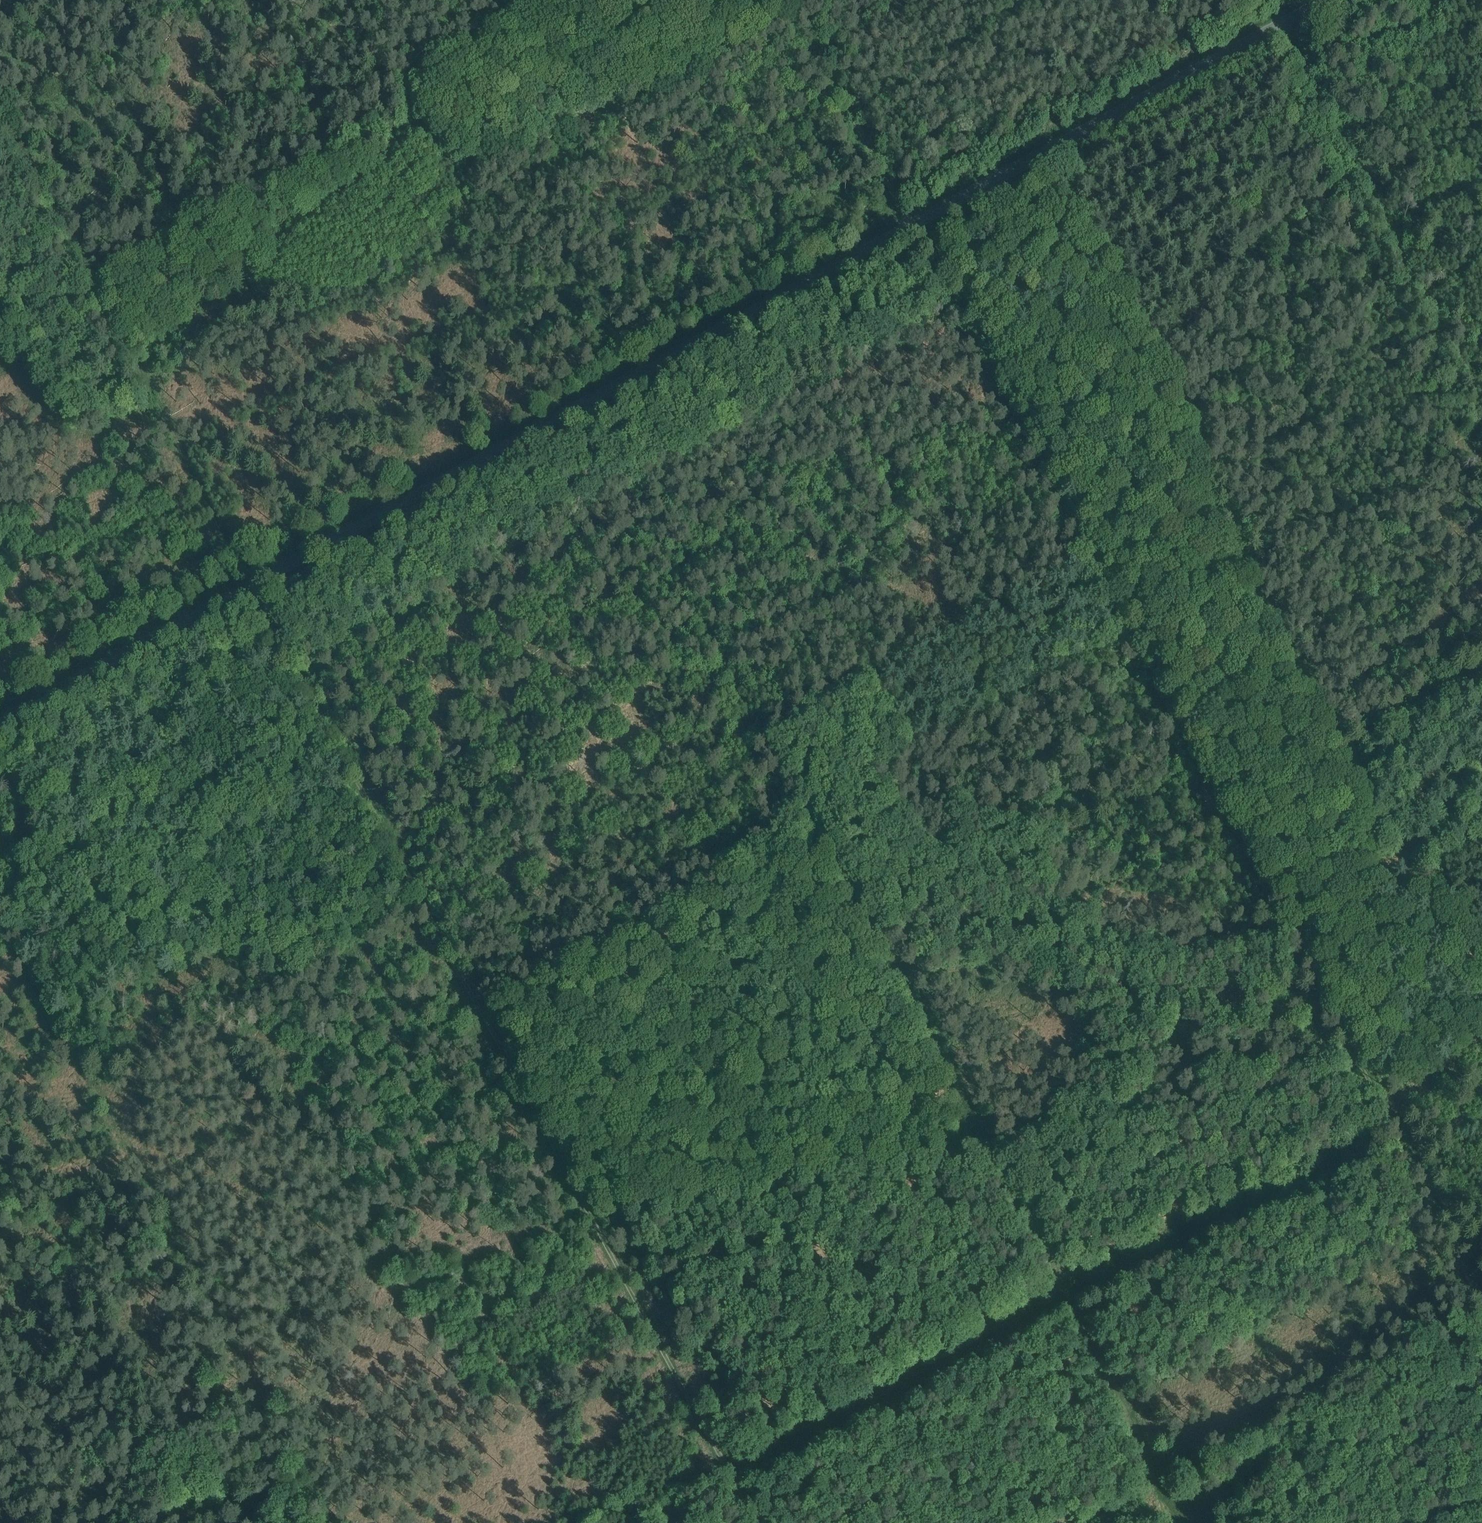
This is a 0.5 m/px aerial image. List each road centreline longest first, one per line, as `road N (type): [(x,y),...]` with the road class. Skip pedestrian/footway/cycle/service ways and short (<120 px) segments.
road 1 (track): [(766,1522),(0,117)]
road 2 (secondary): [(0,721),(1328,0)]
road 3 (track): [(788,0),(1371,1081)]
road 4 (track): [(1371,1081),(1481,1289)]

